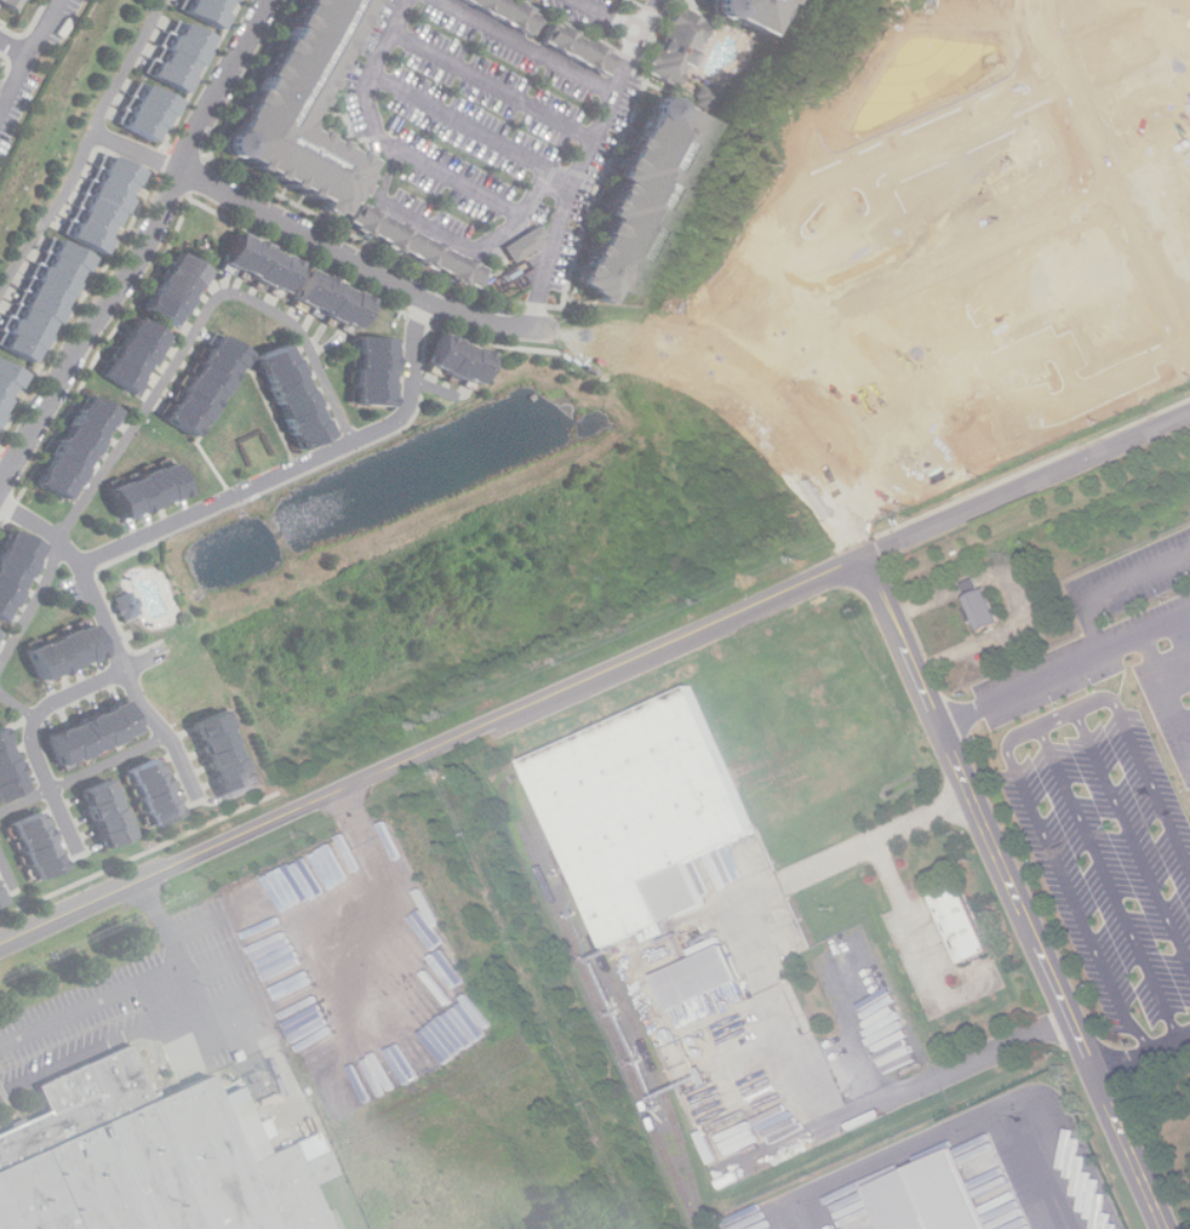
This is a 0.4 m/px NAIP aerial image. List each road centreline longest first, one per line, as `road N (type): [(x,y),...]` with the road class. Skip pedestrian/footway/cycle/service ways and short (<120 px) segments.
road 1 (tertiary): [(1189,415),(0,944)]
road 2 (residential): [(864,558),(1166,1228)]
road 3 (residential): [(273,0),(150,246),(71,358),(0,490)]
road 4 (residential): [(425,295),(412,394),(399,421),(80,567)]
road 5 (residential): [(864,558),(813,436),(761,379),(656,341),(559,332)]
road 6 (residential): [(559,332),(453,308),(187,171)]
road 7 (residential): [(761,379),(817,320),(869,290),(1111,187)]
road 8 (residential): [(1180,341),(1058,63),(1039,0)]
road 9 (residential): [(0,502),(70,550),(141,702),(175,743),(198,793)]
road 10 (residential): [(1058,63),(823,175),(776,231)]
road 11 (residential): [(80,850),(34,743),(36,716),(45,705),(171,651)]
road 12 (residential): [(976,425),(1180,341)]

